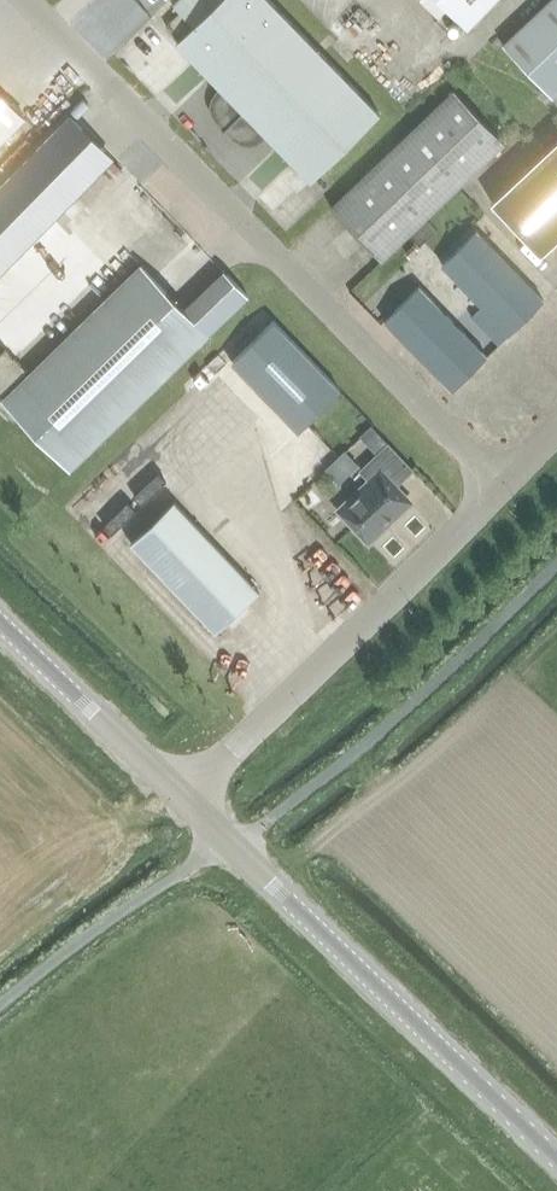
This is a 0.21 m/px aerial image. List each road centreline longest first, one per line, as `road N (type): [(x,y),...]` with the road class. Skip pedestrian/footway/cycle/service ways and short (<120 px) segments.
road 1 (unclassified): [(503,489),(30,0)]
road 2 (secondary): [(556,1160),(186,799)]
road 3 (unclassified): [(186,799),(503,489)]
road 4 (secondary): [(186,799),(0,620)]

